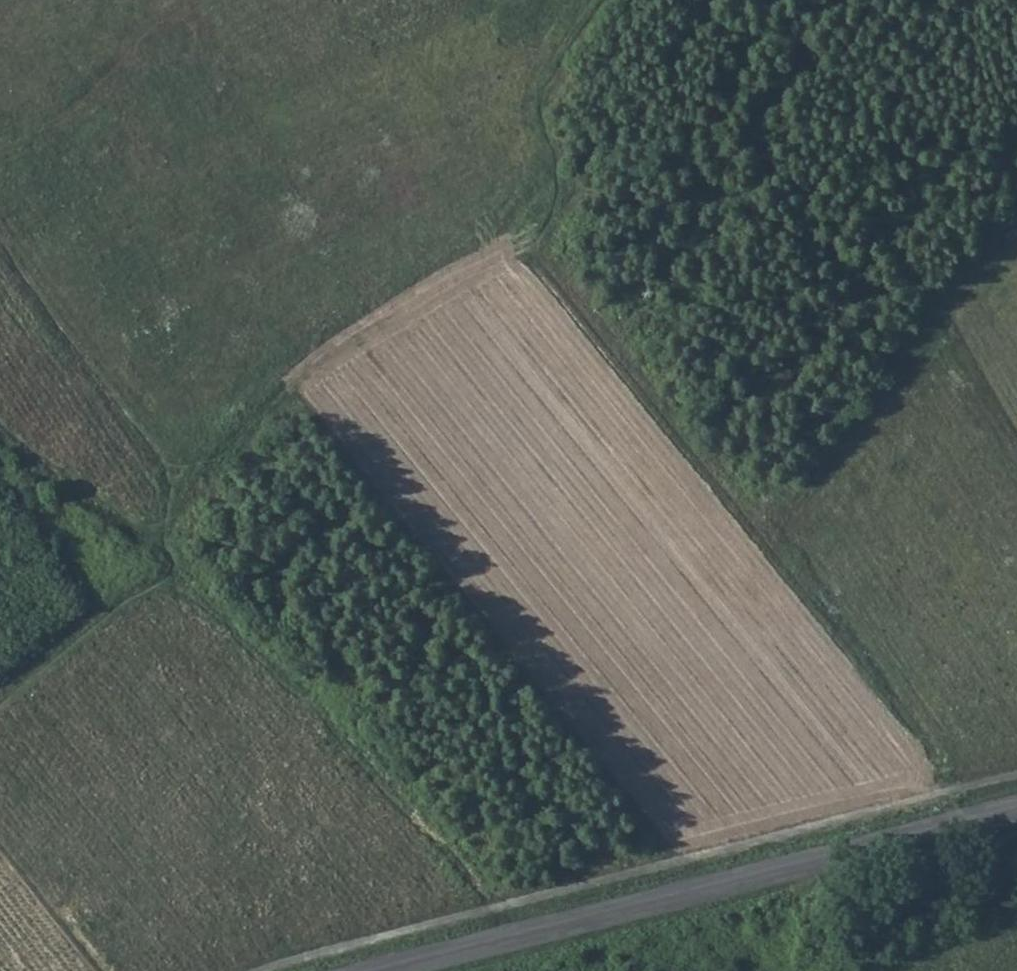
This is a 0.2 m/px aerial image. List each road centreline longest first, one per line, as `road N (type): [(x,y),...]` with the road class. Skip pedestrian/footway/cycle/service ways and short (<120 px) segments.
road 1 (track): [(610,0),(538,112),(565,185),(527,252),(279,397),(165,529),(173,587),(492,912)]
road 2 (track): [(527,252),(771,550),(953,795)]
road 3 (residential): [(1016,811),(369,970)]
road 4 (track): [(0,247),(191,499)]
road 5 (track): [(165,529),(130,528),(0,423)]

